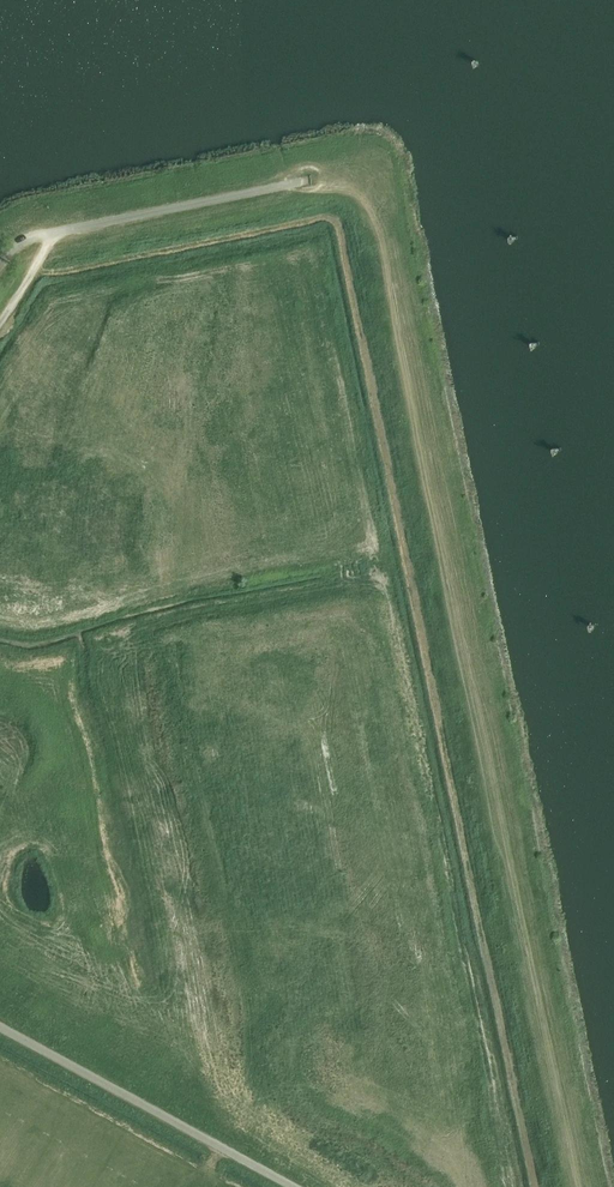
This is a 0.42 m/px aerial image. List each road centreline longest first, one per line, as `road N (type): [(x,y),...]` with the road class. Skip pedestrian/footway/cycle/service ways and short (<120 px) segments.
road 1 (unclassified): [(294,1186),(0,1026)]
road 2 (unclassified): [(48,234),(308,181)]

